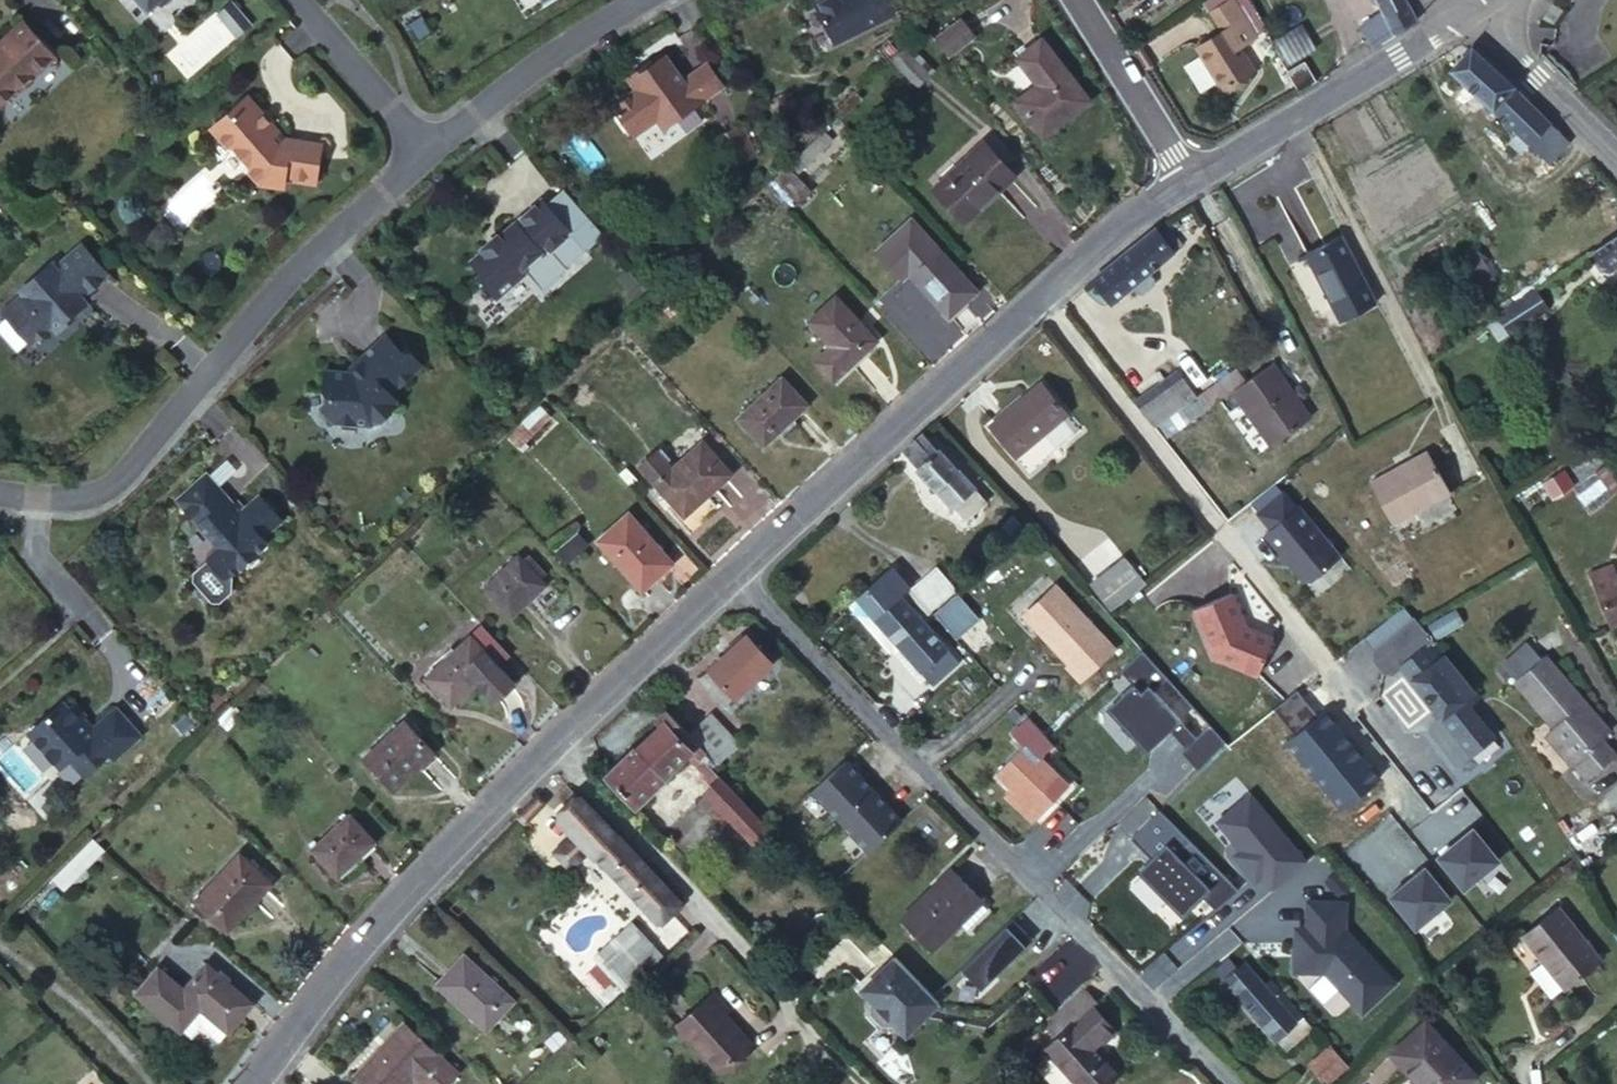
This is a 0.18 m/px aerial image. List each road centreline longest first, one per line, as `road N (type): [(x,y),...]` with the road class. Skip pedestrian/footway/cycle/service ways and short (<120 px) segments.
road 1 (residential): [(735,574),(1229,1083)]
road 2 (residential): [(256,1083),(370,933),(553,742),(735,574)]
road 3 (residential): [(426,154),(287,279),(110,487),(72,498),(0,495)]
road 4 (unclassified): [(1321,662),(1041,300)]
road 5 (residential): [(735,574),(1041,300)]
road 6 (residential): [(1189,180),(1472,15)]
road 7 (residential): [(638,0),(535,64),(426,154)]
road 8 (residential): [(1076,0),(1189,180)]
road 9 (residential): [(1616,163),(1472,15)]
road 10 (residential): [(426,154),(297,0)]
road 11 (residential): [(1041,300),(1189,180)]

